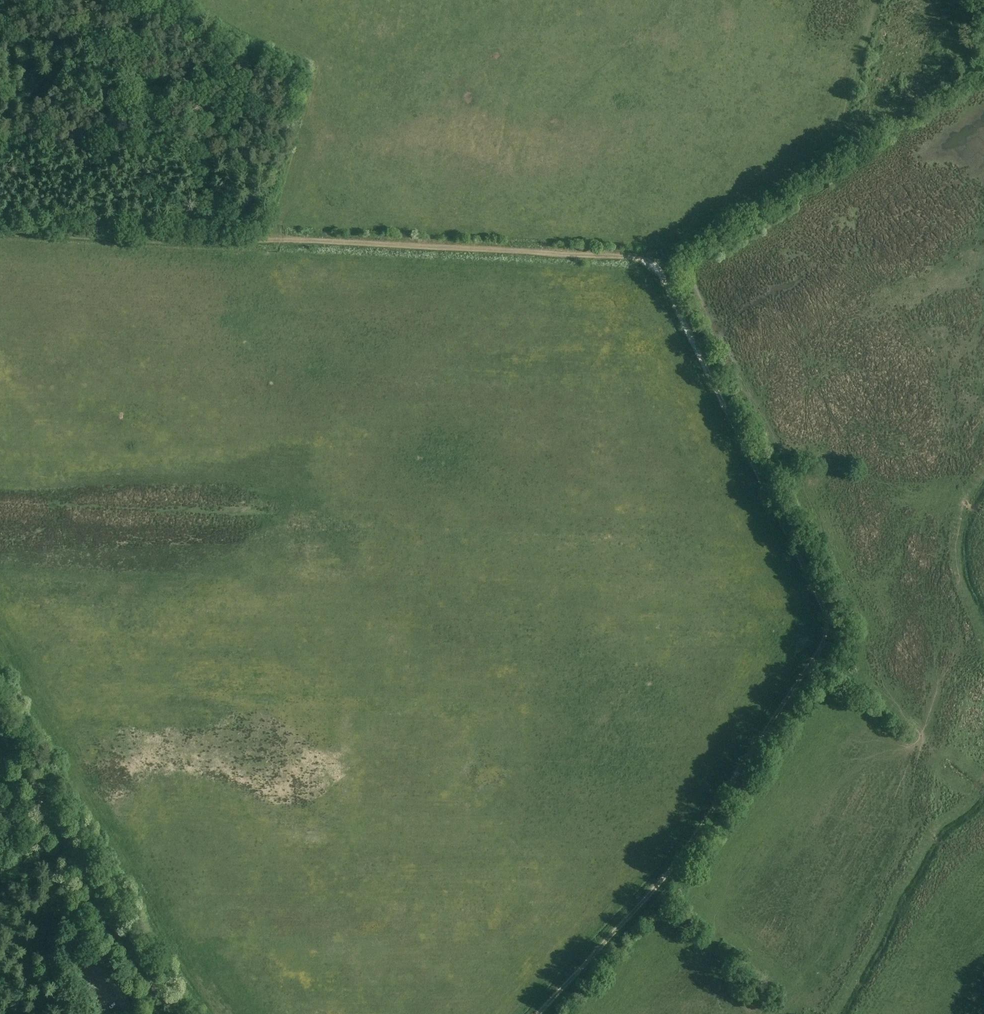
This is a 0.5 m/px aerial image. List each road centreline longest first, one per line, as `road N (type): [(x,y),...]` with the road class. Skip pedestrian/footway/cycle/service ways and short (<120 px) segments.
road 1 (track): [(538,1013),(654,889),(833,630),(649,257)]
road 2 (track): [(649,257),(0,225)]
road 3 (track): [(649,257),(834,141),(876,0)]
road 4 (track): [(173,1013),(0,733)]

